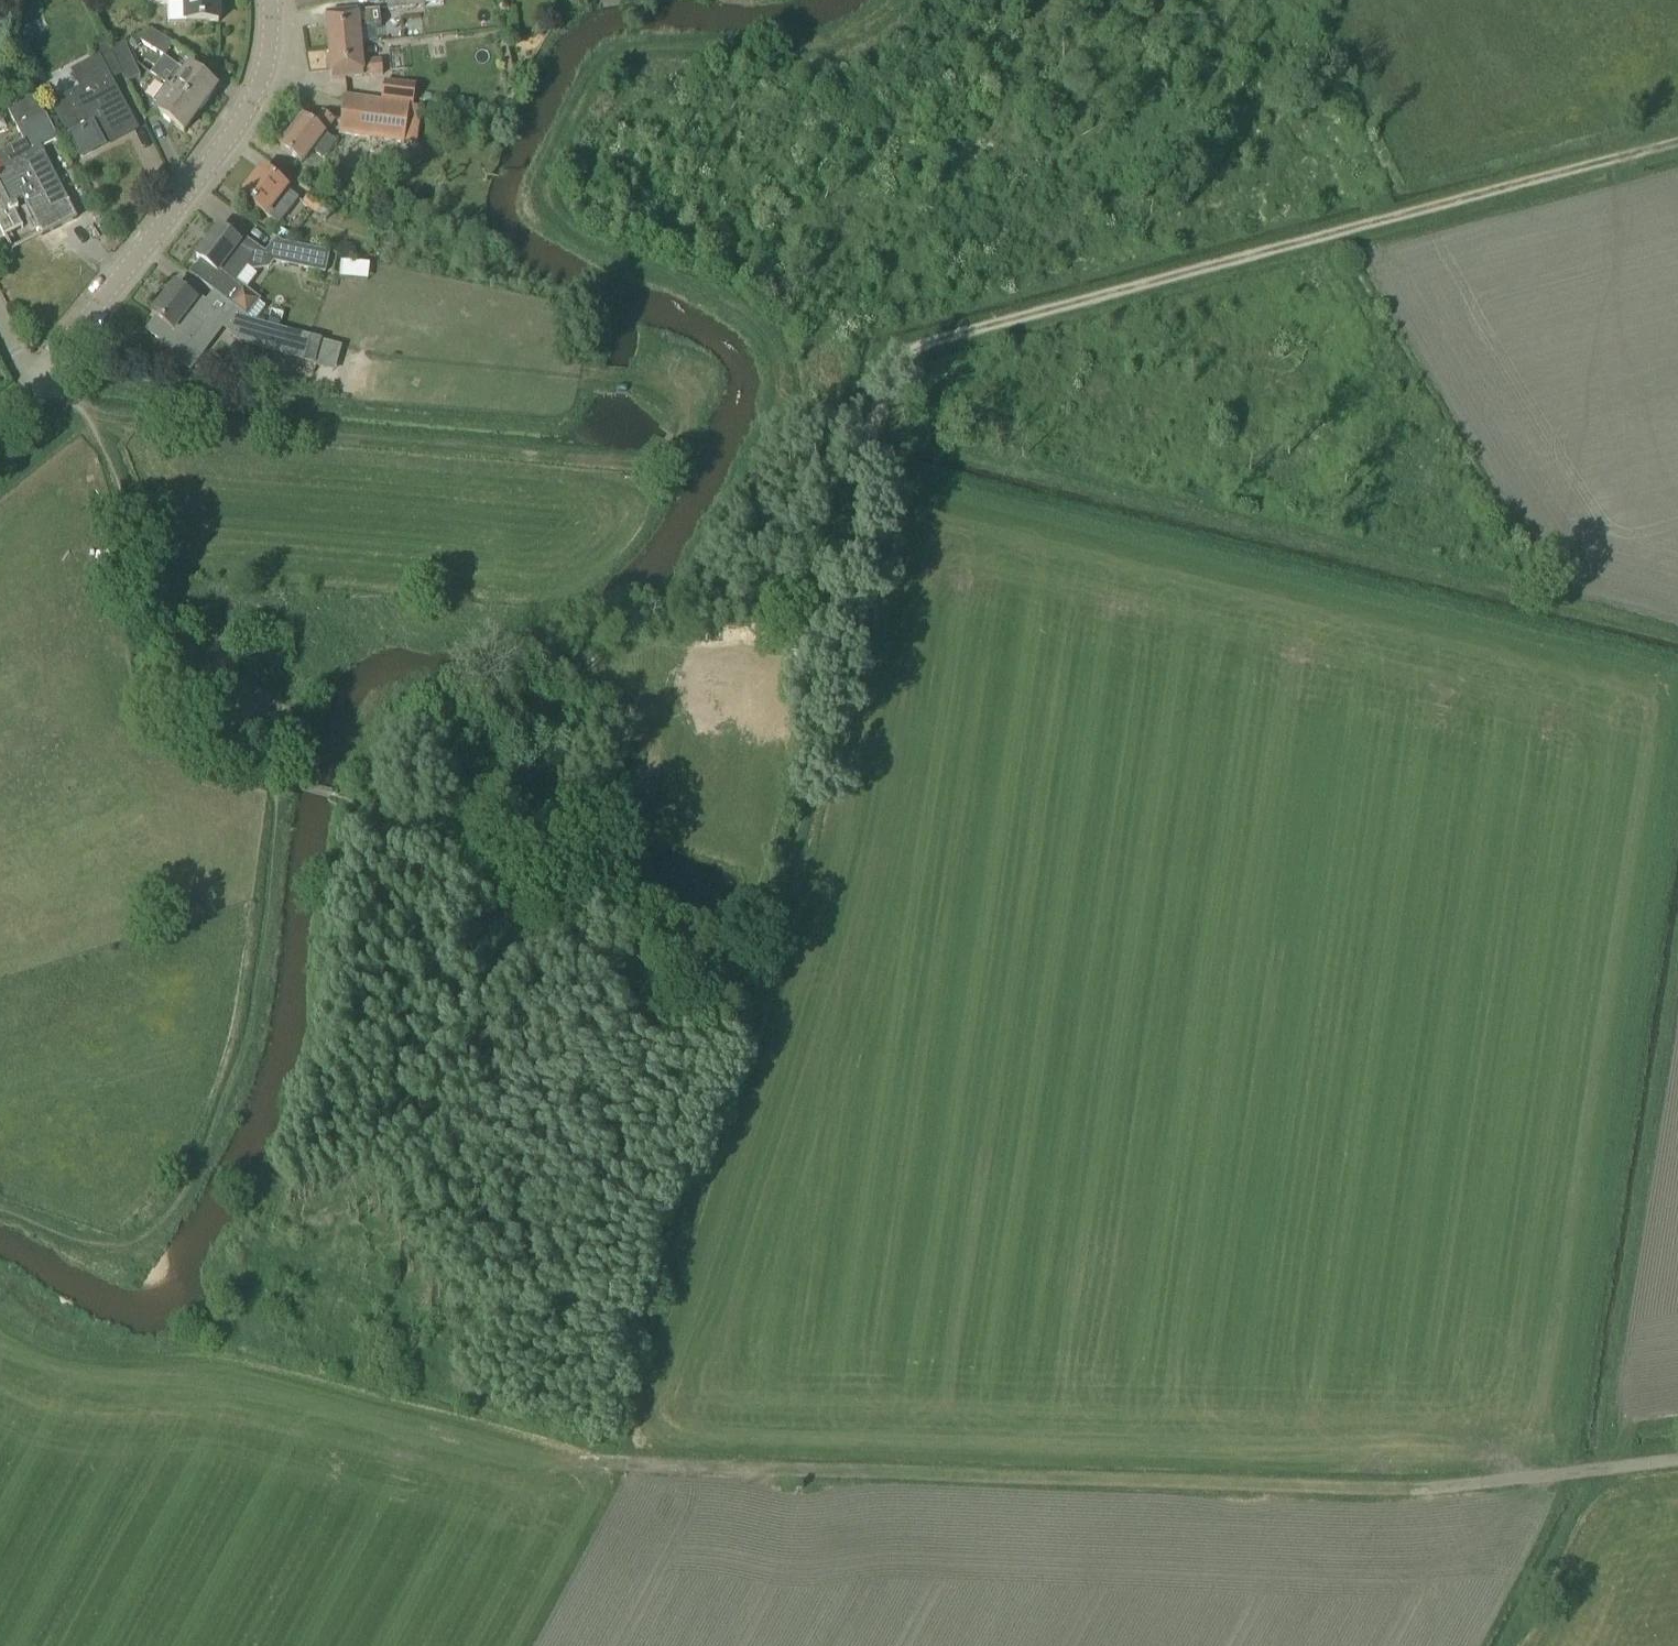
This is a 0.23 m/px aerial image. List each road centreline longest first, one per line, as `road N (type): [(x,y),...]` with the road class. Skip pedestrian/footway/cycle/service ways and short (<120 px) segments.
road 1 (track): [(855,515),(889,377),(915,348),(1677,142)]
road 2 (residential): [(36,383),(227,149),(253,100),(270,0)]

